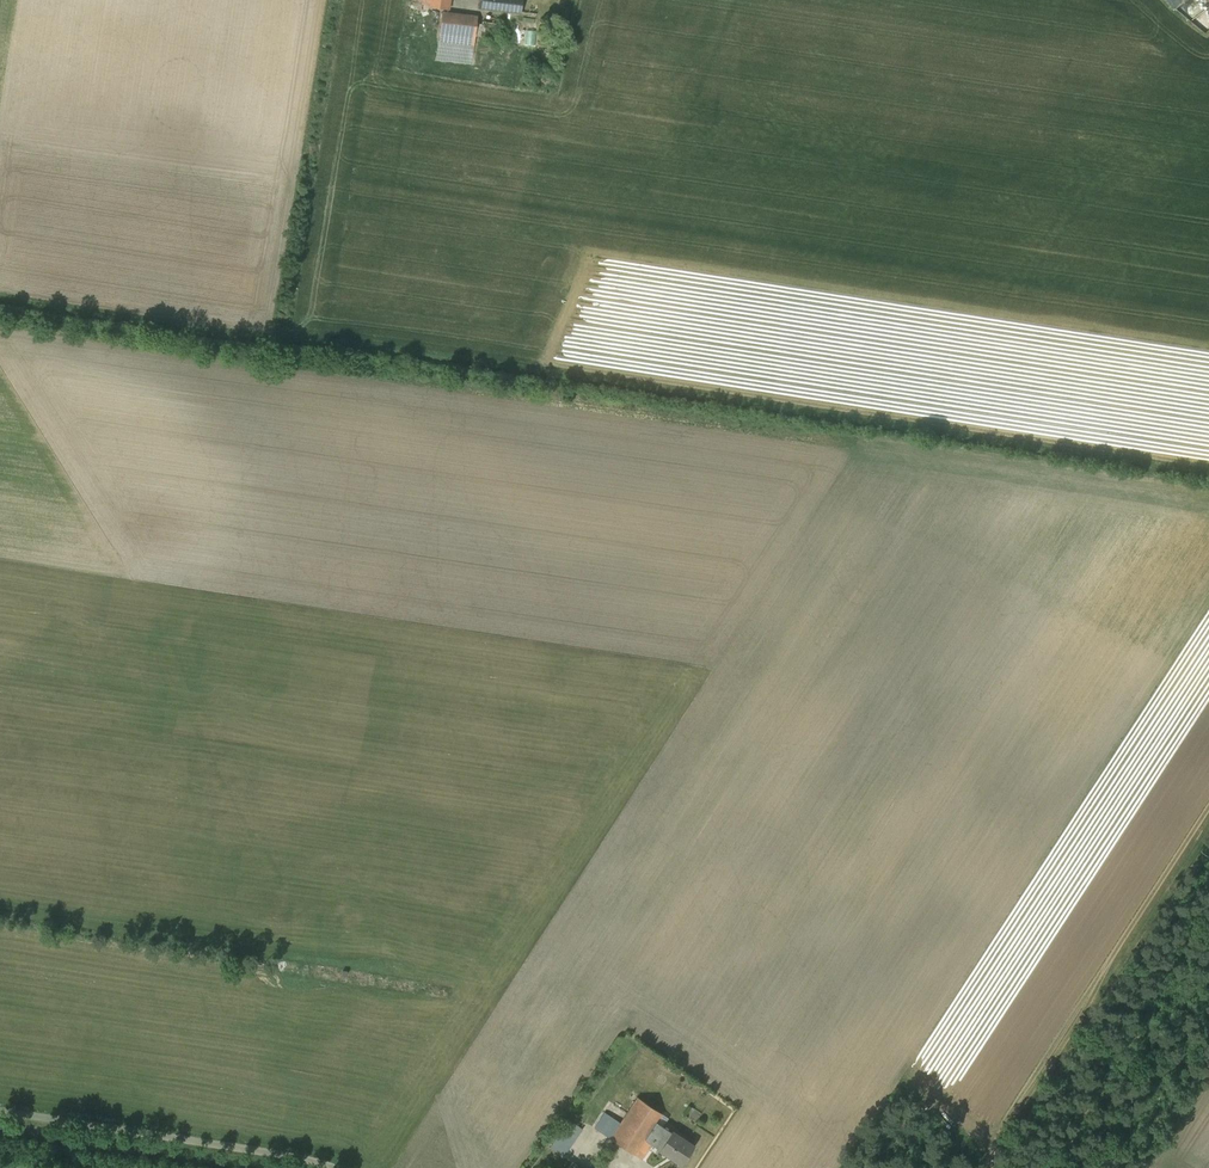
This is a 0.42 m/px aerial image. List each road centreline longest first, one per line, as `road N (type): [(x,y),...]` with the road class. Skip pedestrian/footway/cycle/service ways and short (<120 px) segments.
road 1 (unclassified): [(325,1167),(0,1113)]

